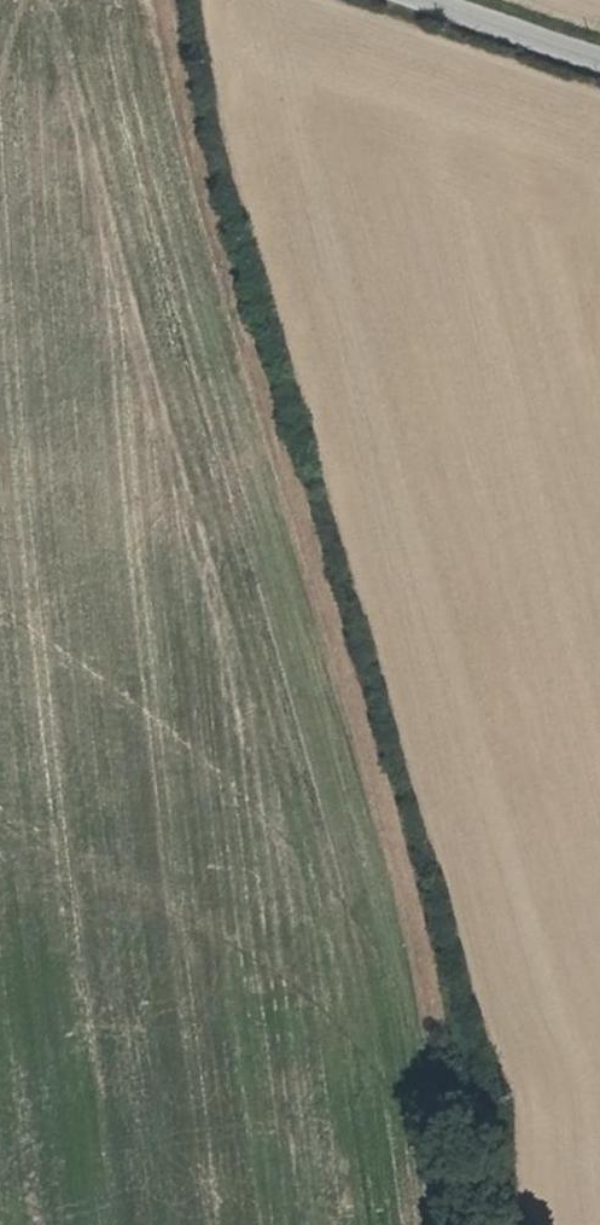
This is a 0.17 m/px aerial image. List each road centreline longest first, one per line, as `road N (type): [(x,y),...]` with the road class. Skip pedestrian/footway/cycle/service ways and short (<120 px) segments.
road 1 (unclassified): [(426,0),(599,60)]

